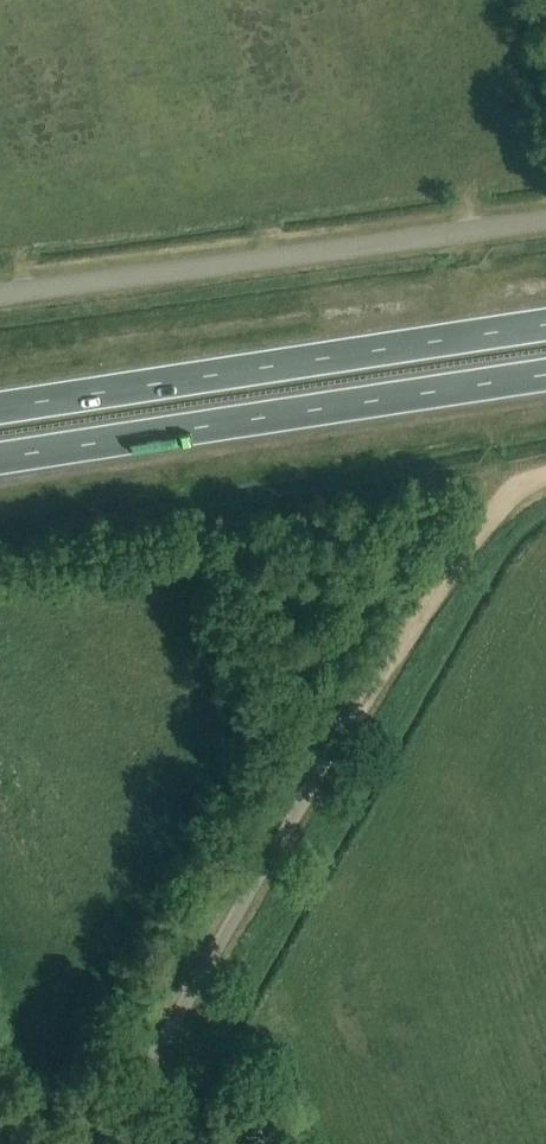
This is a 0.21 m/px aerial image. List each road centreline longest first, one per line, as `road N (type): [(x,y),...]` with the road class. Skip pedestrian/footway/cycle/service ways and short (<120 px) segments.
road 1 (trunk): [(545,327),(0,410)]
road 2 (trunk): [(0,460),(545,377)]
road 3 (unclassified): [(545,220),(0,295)]
road 4 (unclassified): [(103,1143),(348,726)]
road 5 (track): [(348,726),(490,513),(545,478)]

